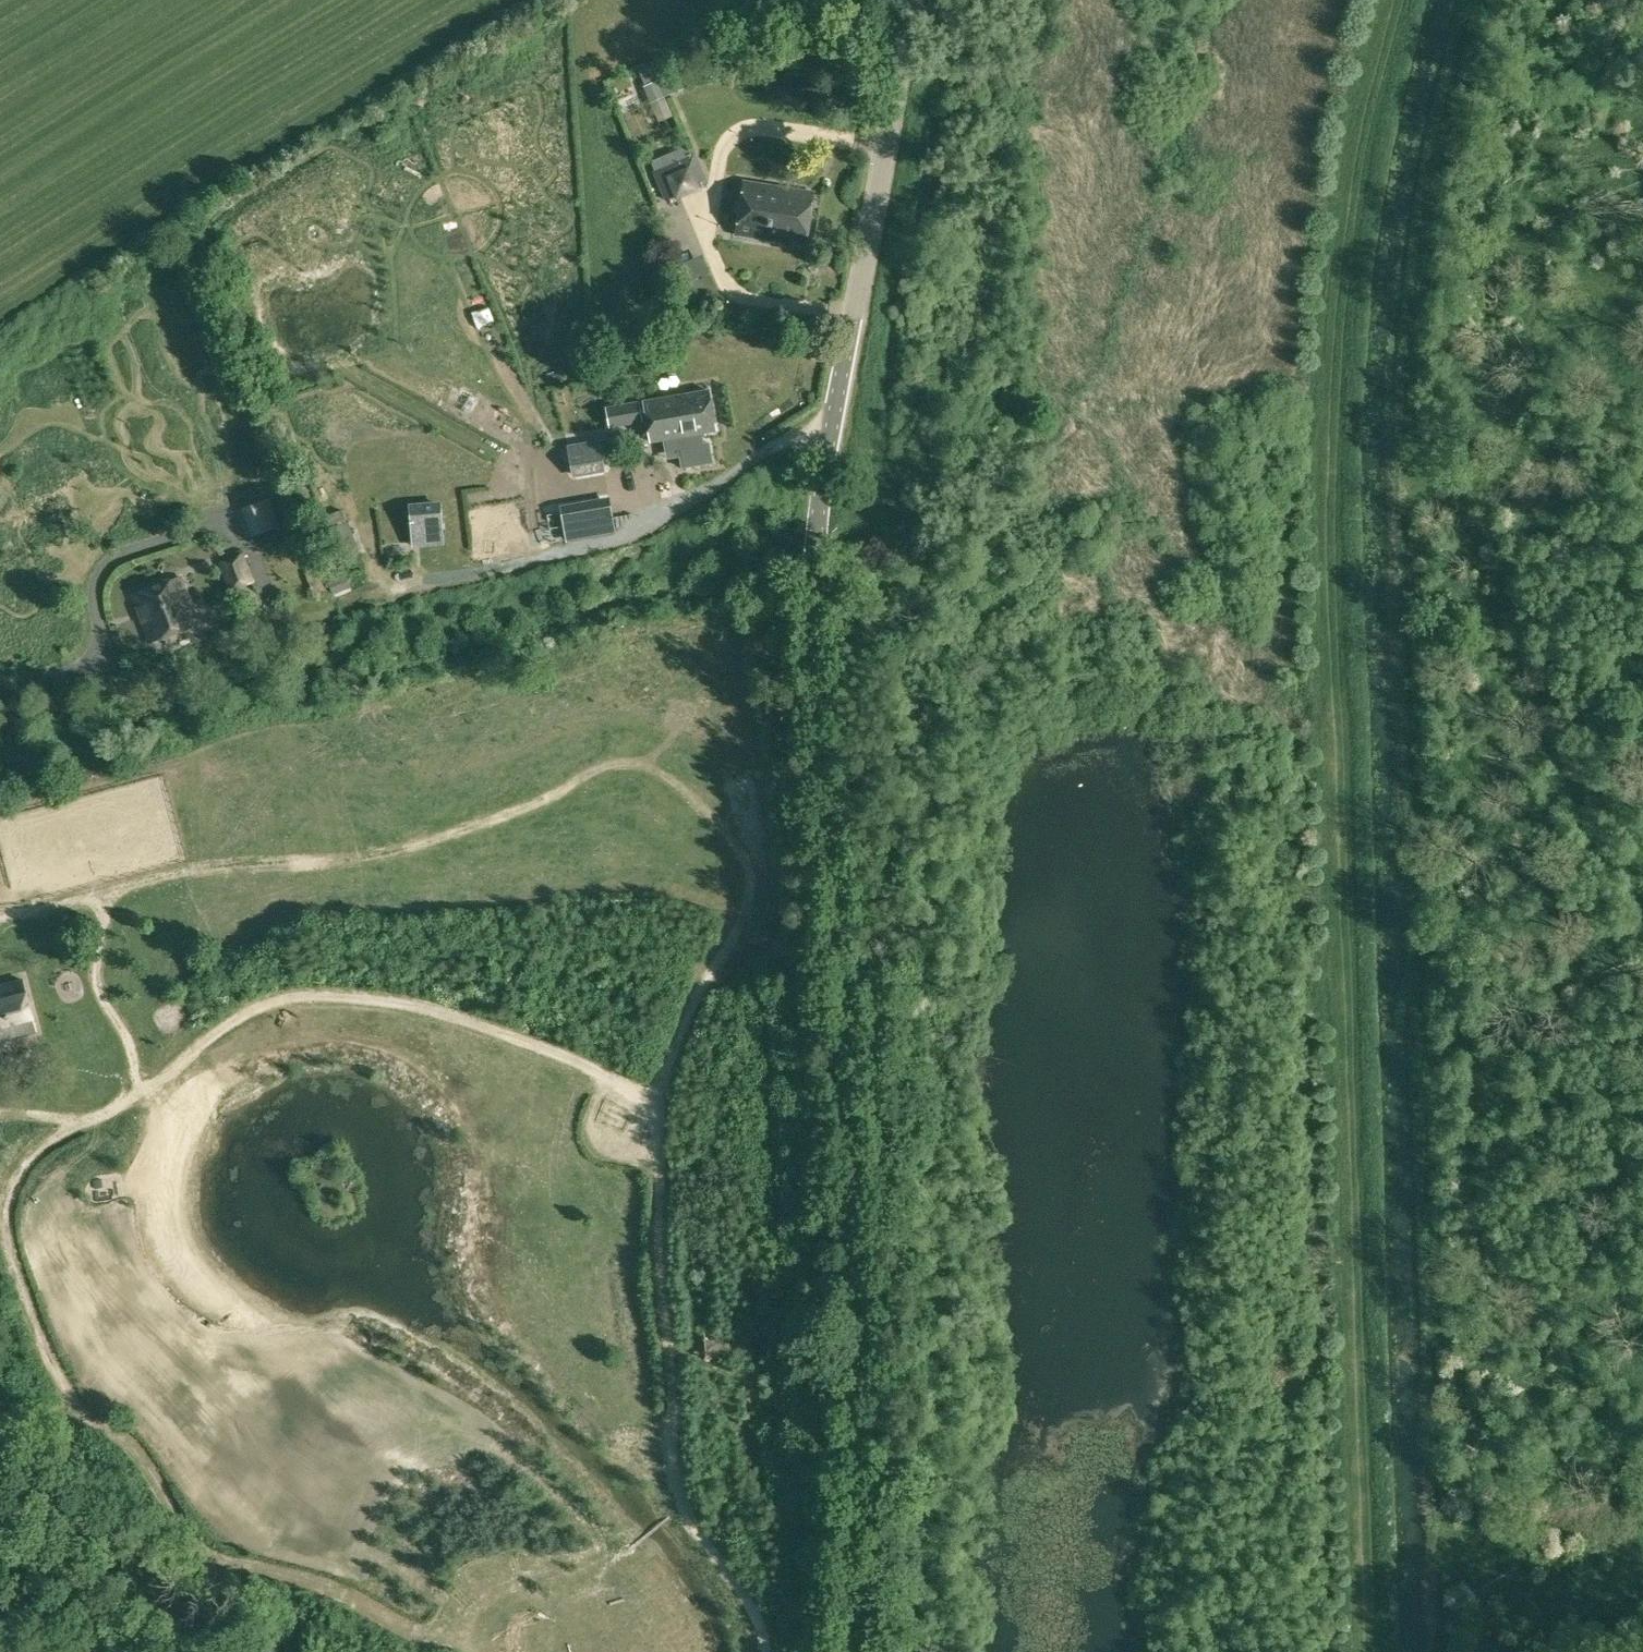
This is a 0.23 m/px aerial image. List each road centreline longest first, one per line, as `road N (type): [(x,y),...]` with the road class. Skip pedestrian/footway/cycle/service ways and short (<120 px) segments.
road 1 (tertiary): [(848,1651),(858,1353),(854,1179),(813,534),(910,0)]
road 2 (unclassified): [(178,1651),(0,1500)]

